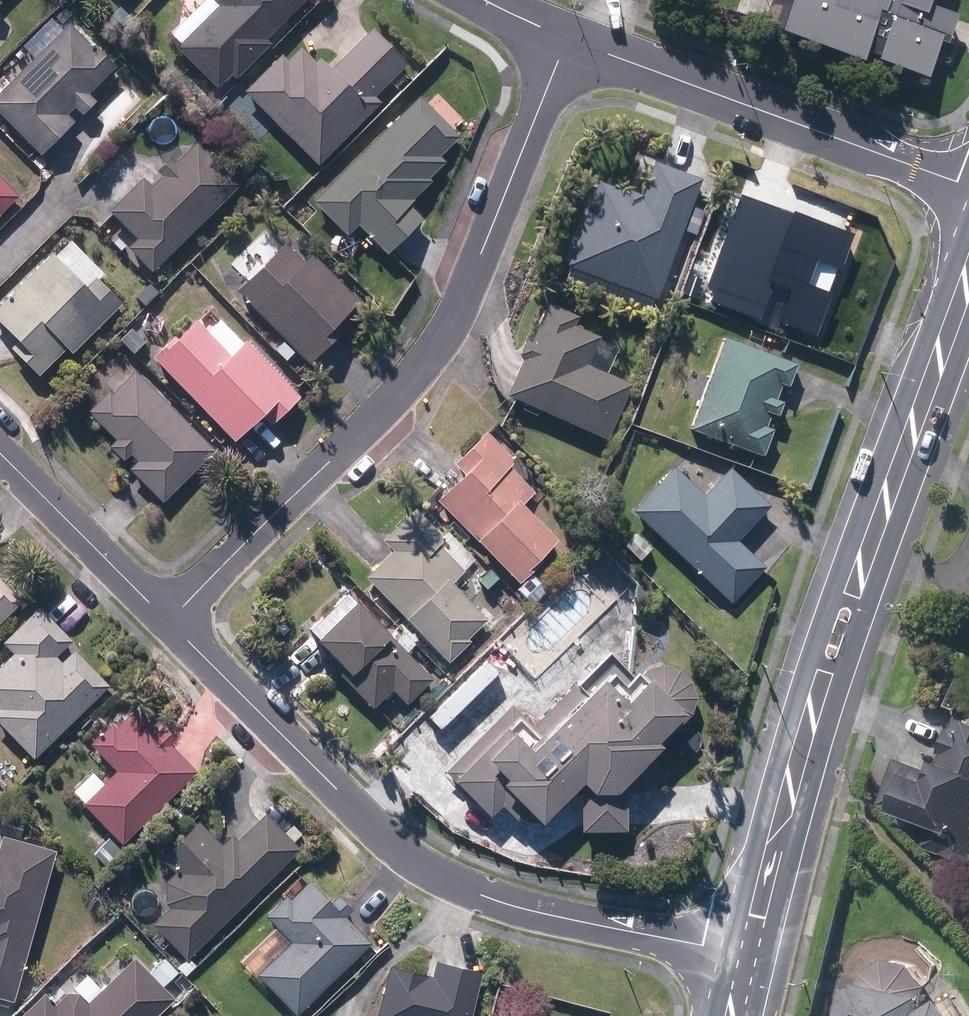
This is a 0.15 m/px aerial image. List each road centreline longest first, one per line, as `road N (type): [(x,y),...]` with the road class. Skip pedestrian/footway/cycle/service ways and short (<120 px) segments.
road 1 (secondary): [(747,956),(839,635),(968,274)]
road 2 (residential): [(568,38),(450,325),(420,370),(170,618)]
road 3 (residential): [(747,956),(578,918),(411,861),(170,618)]
road 4 (residential): [(968,186),(568,38)]
road 5 (residential): [(170,618),(0,449)]

